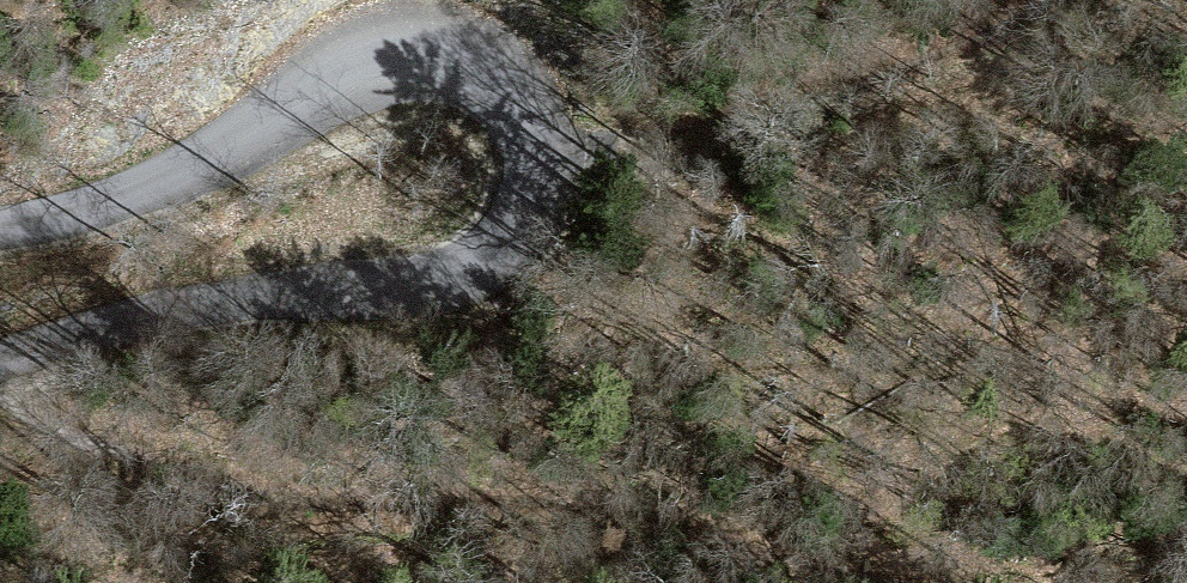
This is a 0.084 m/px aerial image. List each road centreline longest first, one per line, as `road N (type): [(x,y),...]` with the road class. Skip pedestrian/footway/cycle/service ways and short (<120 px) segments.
road 1 (unclassified): [(0,359),(165,309),(432,290),(483,273),(536,209),(541,174),(504,113),(436,82),(385,89),(140,212),(0,237)]
road 2 (track): [(1023,582),(627,539),(0,413)]
road 3 (track): [(541,174),(613,145),(765,121),(1074,0)]

